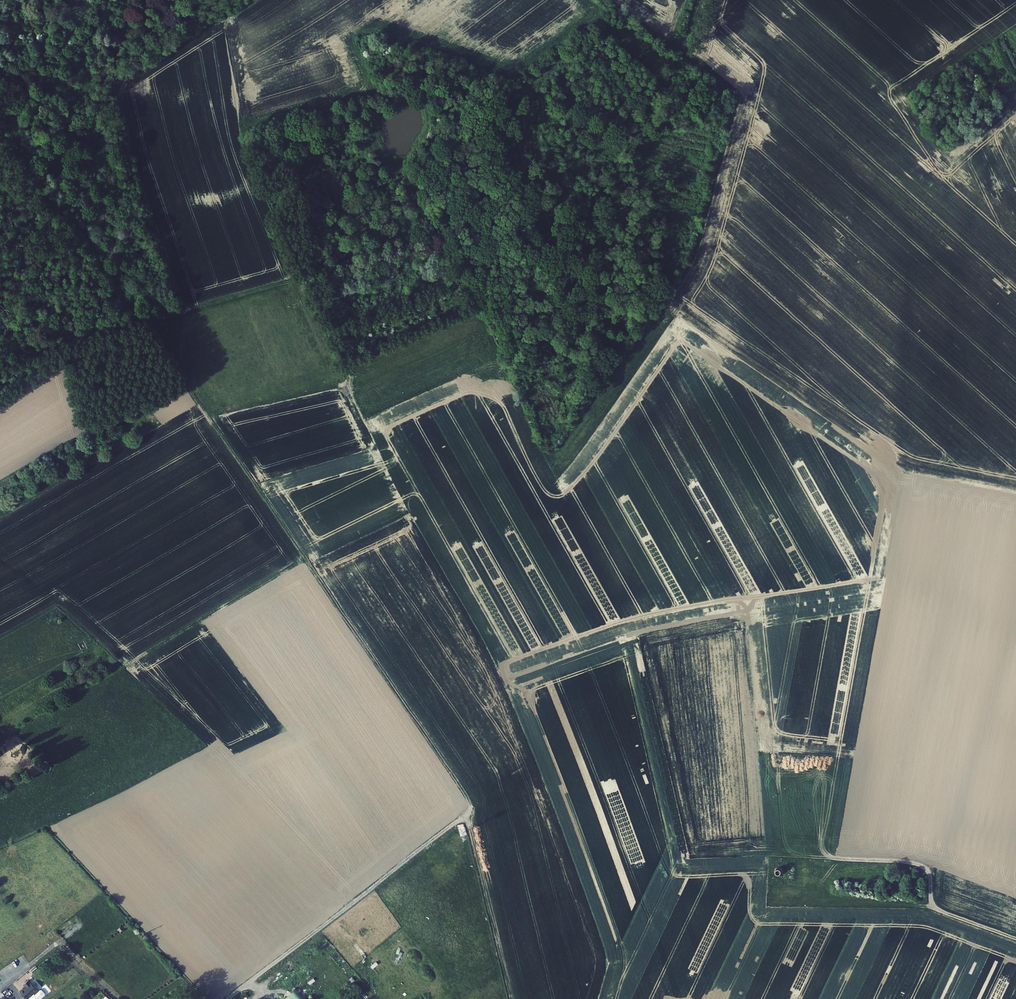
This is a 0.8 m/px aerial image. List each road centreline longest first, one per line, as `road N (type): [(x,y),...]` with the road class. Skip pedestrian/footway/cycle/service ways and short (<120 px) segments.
road 1 (track): [(467,817),(226,998)]
road 2 (track): [(750,857),(920,866),(936,908),(1015,939)]

